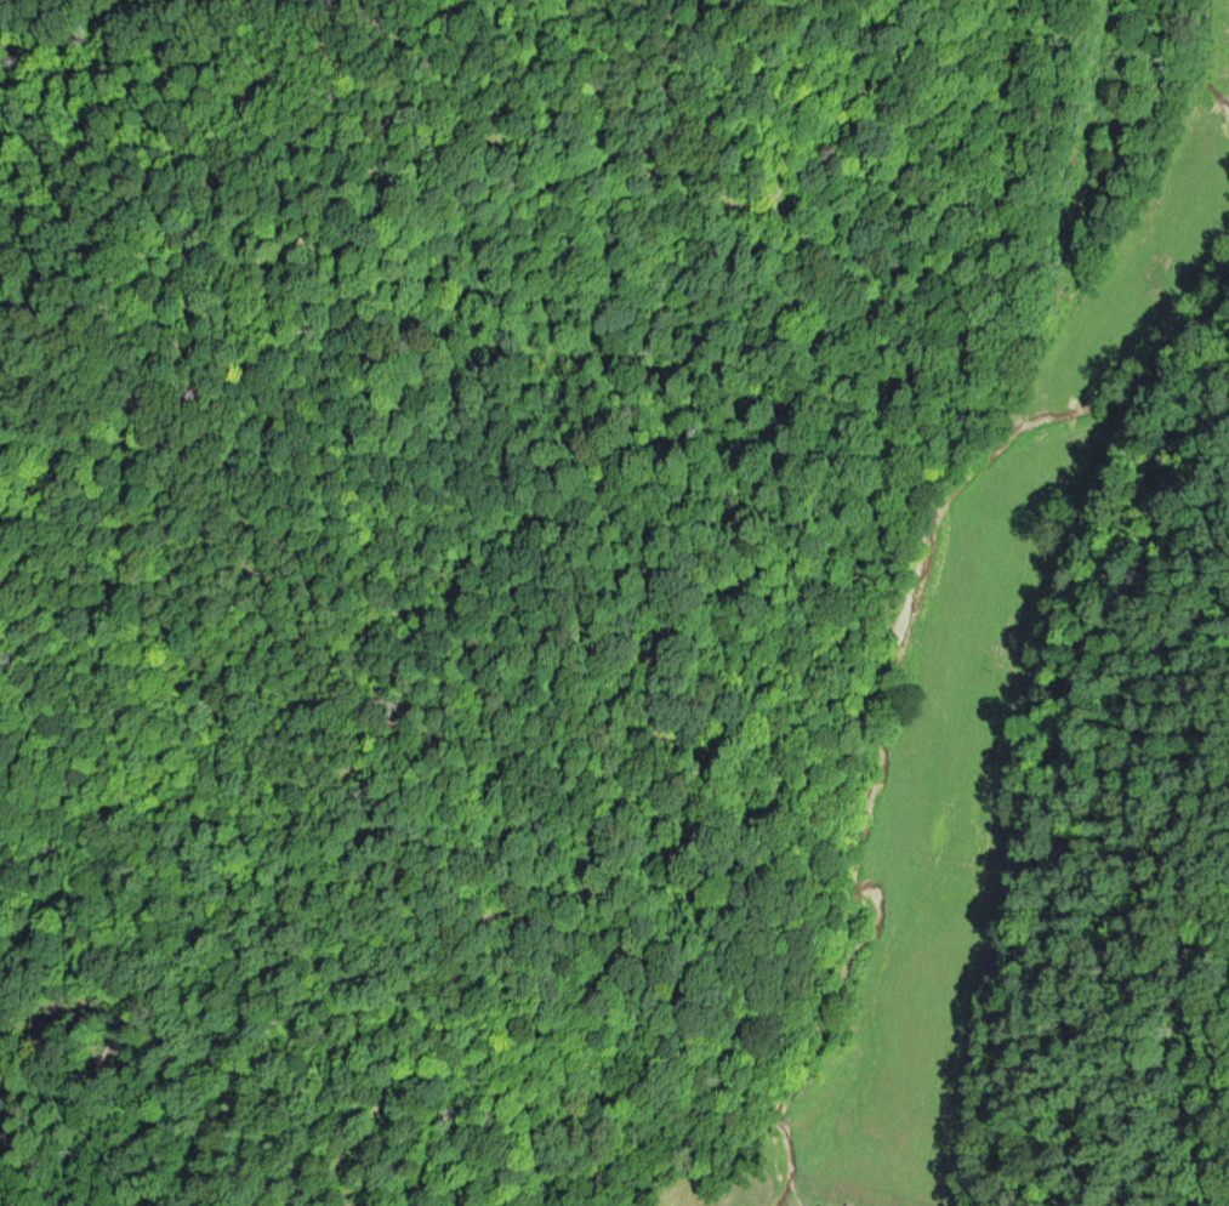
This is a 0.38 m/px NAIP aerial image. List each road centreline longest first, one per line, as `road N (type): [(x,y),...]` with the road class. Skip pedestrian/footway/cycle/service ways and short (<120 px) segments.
road 1 (residential): [(982,1205),(1085,655),(1228,359)]

